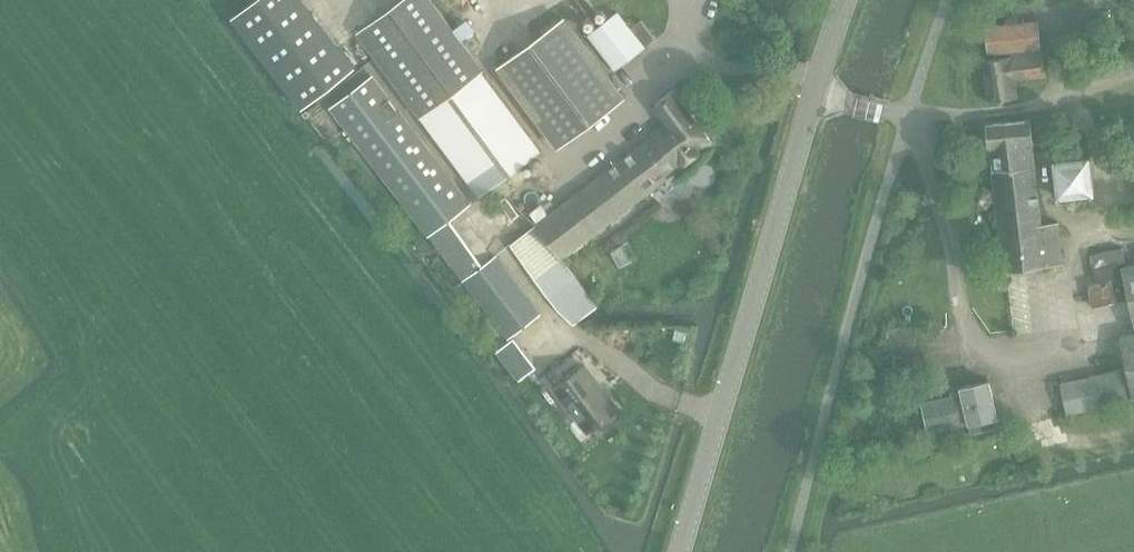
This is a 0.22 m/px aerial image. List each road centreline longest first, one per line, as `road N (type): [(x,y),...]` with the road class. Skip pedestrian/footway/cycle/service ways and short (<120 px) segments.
road 1 (secondary): [(681,551),(847,0)]

